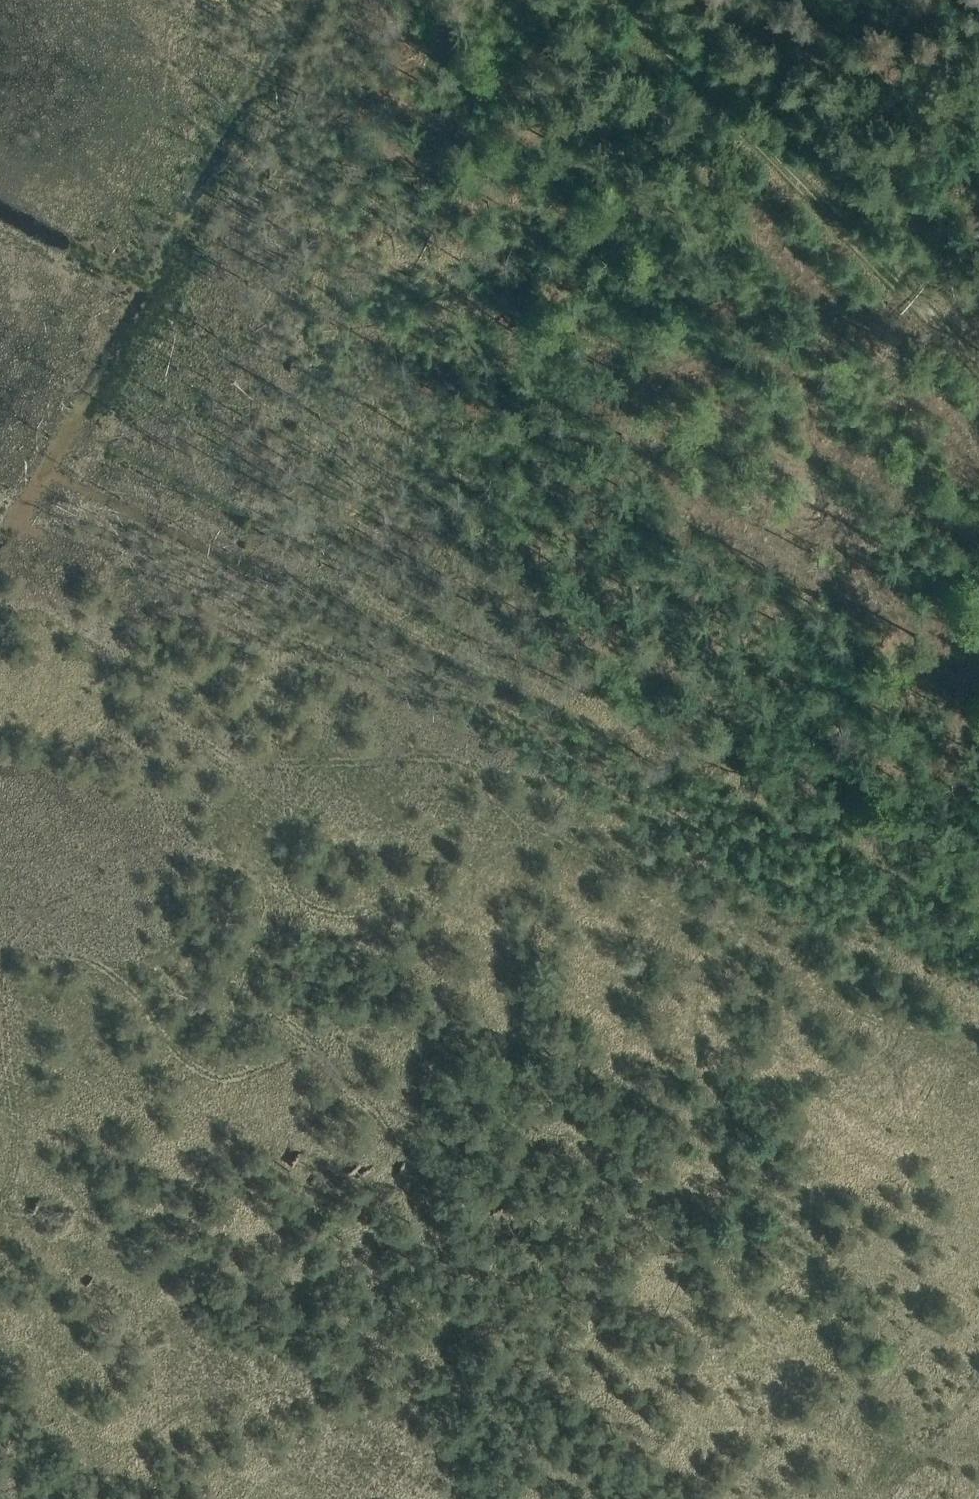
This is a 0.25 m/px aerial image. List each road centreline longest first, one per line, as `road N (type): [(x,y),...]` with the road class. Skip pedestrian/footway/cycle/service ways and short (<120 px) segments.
road 1 (track): [(978,371),(620,0)]

